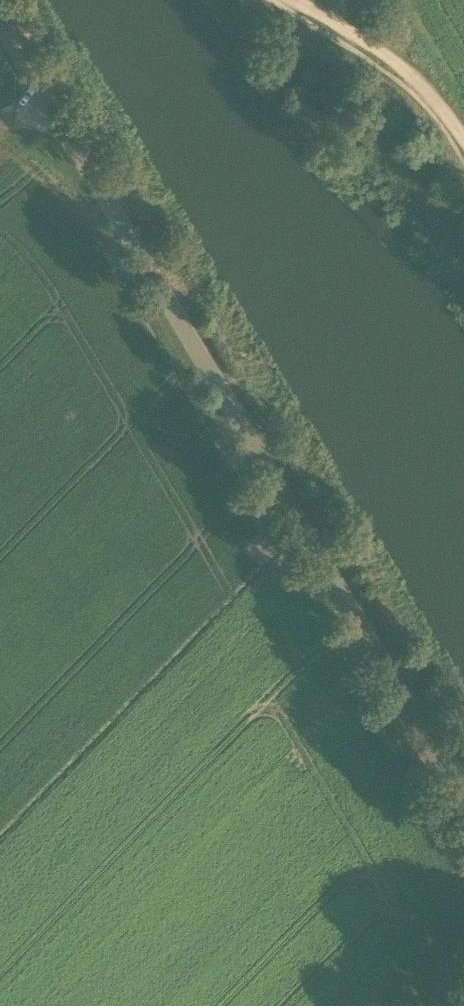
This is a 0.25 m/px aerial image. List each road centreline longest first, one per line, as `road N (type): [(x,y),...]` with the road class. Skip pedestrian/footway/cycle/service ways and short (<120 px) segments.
road 1 (unclassified): [(463,805),(0,27)]
road 2 (track): [(287,0),(427,93),(463,137)]

